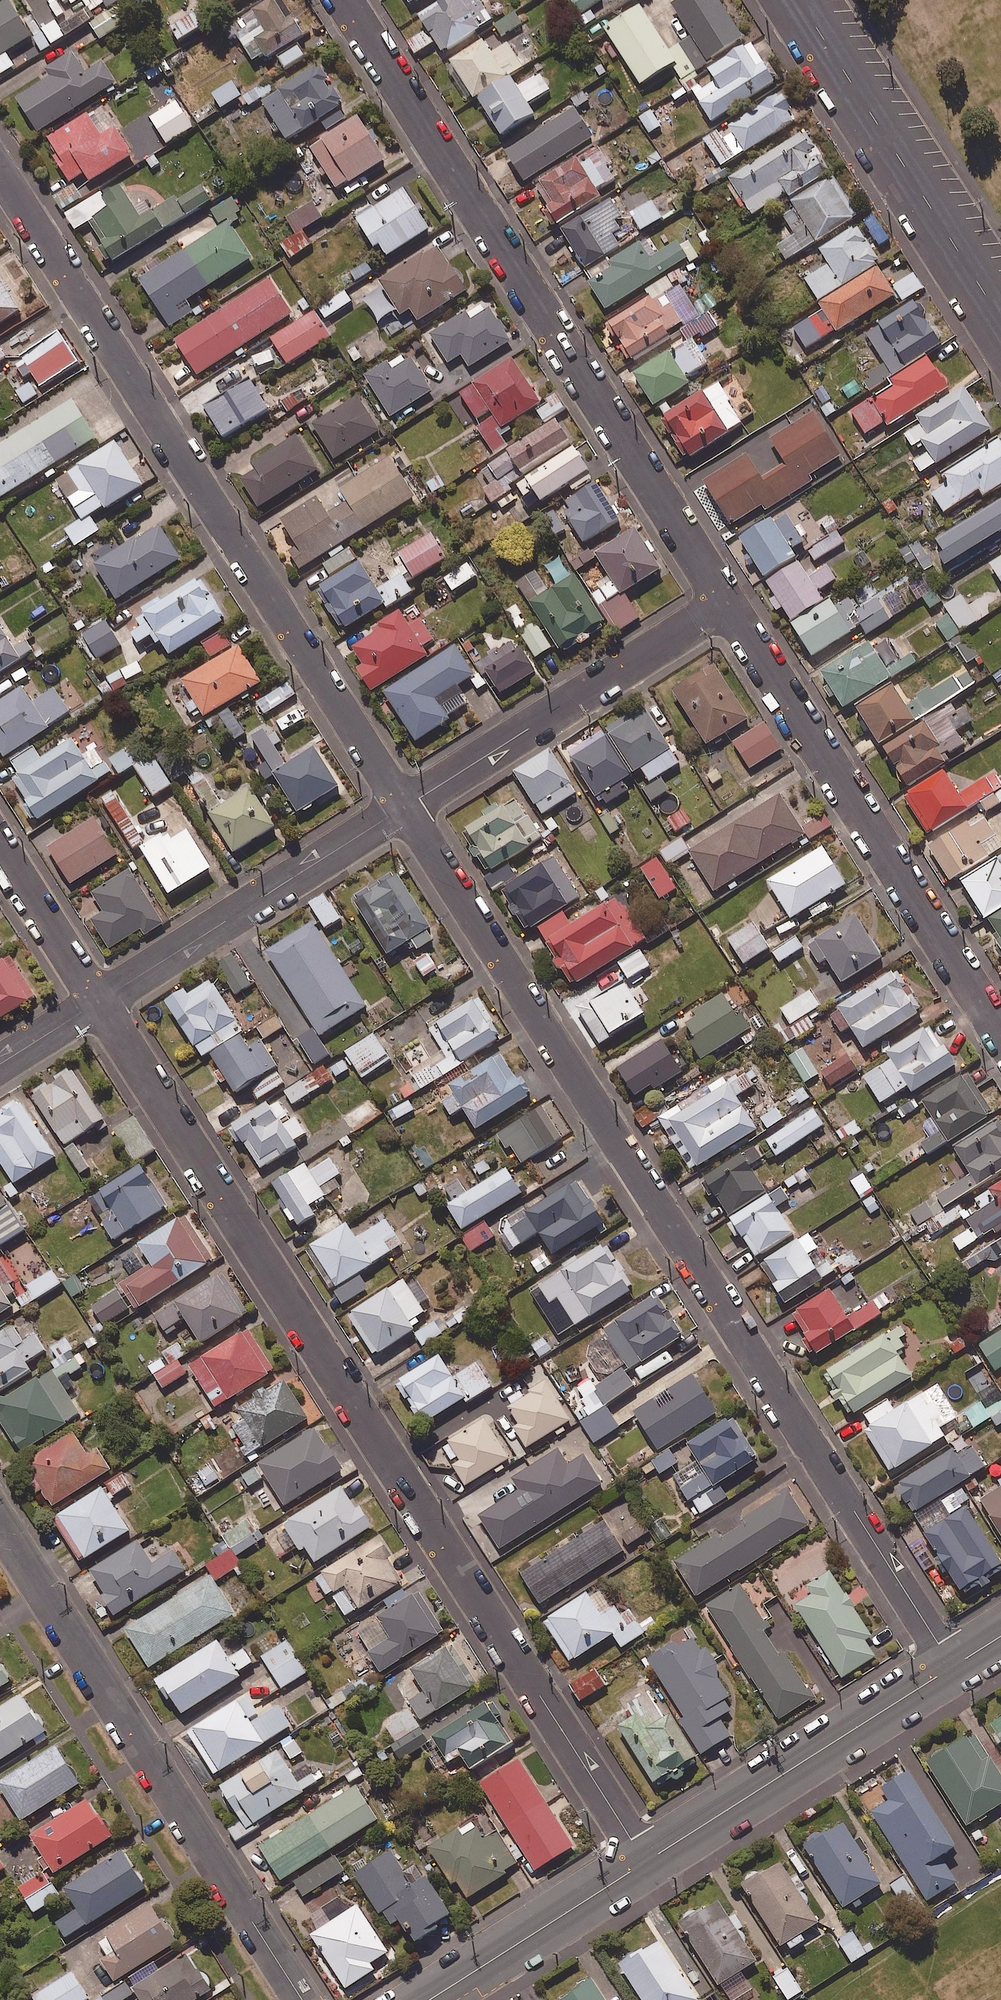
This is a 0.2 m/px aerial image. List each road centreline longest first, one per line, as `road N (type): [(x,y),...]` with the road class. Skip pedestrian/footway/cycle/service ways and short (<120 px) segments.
road 1 (residential): [(404,807),(954,1666)]
road 2 (residential): [(101,1000),(646,1861)]
road 3 (residential): [(0,171),(404,807)]
road 4 (residential): [(344,0),(726,603)]
road 5 (residential): [(302,1999),(0,1525)]
road 6 (residential): [(726,603),(1000,1035)]
road 7 (residential): [(404,807),(726,603)]
road 8 (residential): [(799,0),(1000,319)]
road 9 (tertiary): [(954,1666),(646,1861)]
road 10 (residential): [(101,1000),(404,807)]
road 11 (tertiary): [(646,1861),(429,1999)]
road 12 (residential): [(0,843),(101,1000)]

